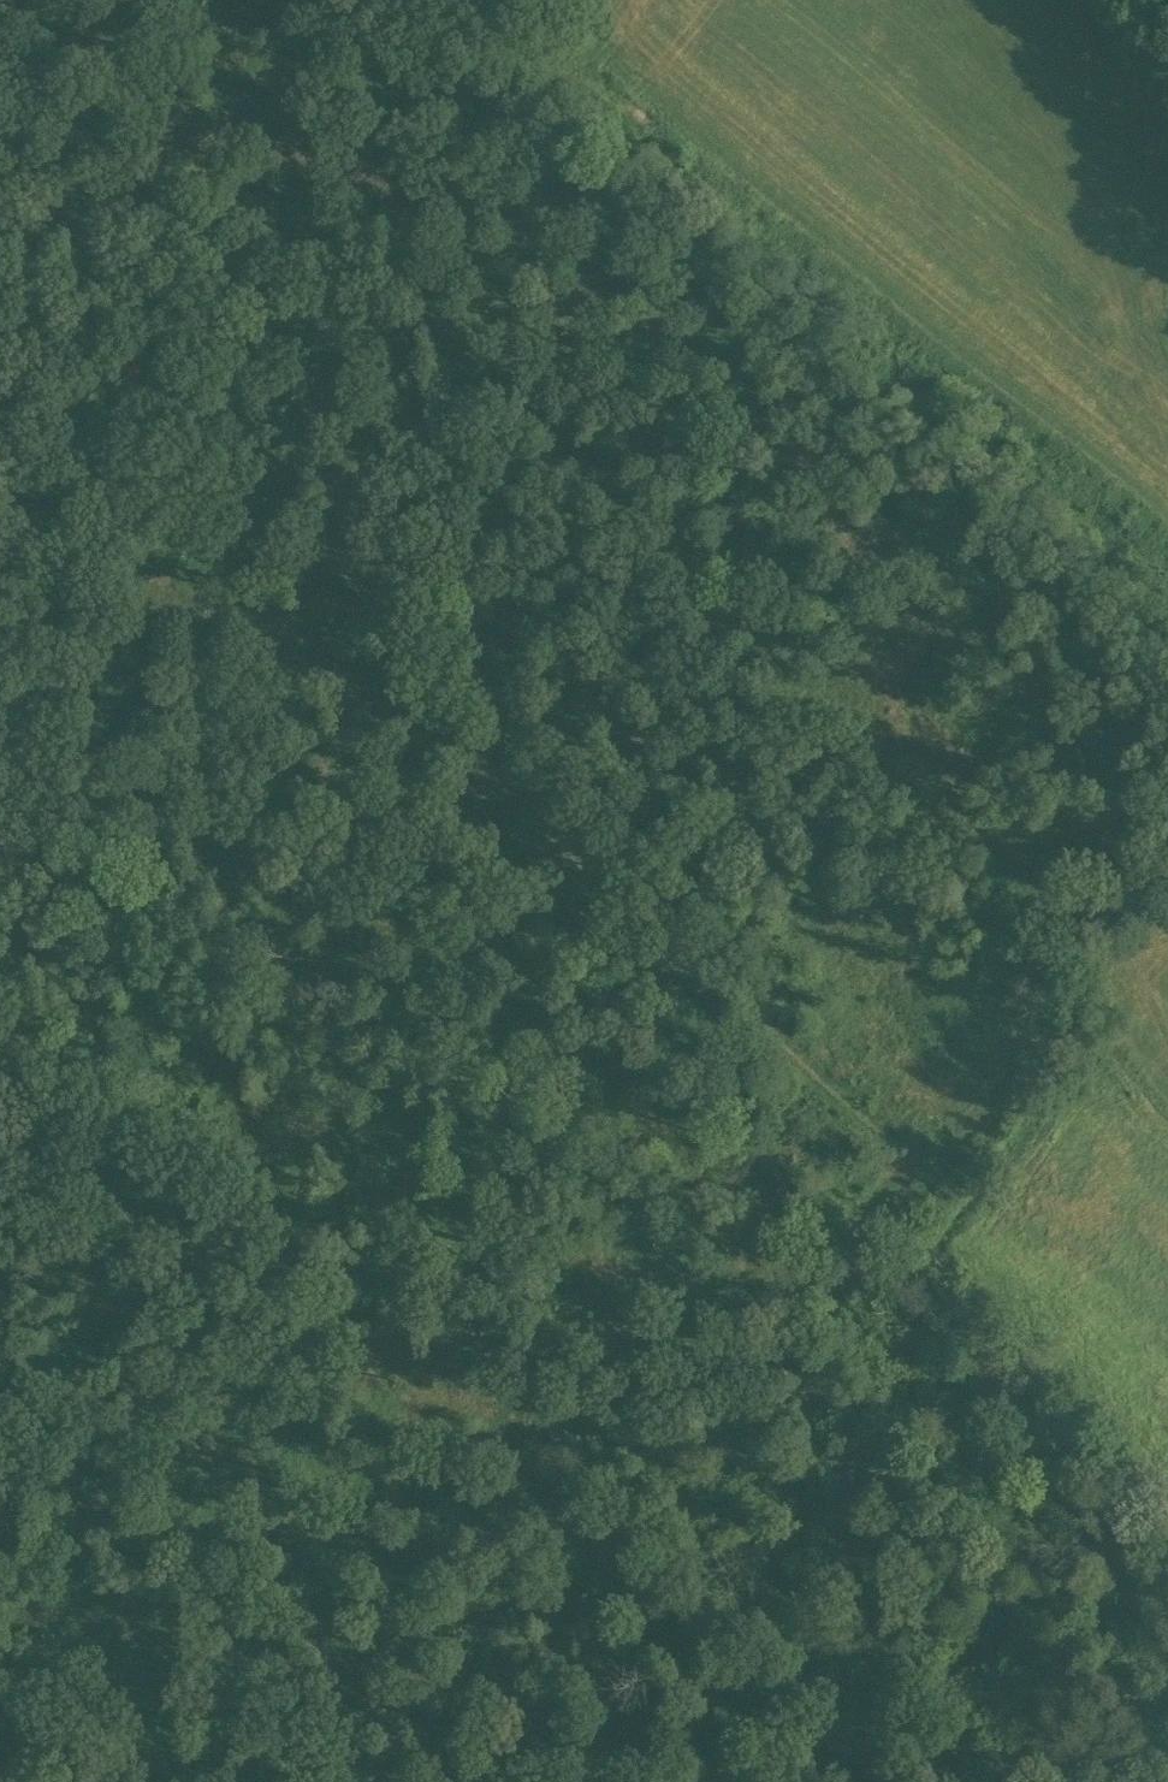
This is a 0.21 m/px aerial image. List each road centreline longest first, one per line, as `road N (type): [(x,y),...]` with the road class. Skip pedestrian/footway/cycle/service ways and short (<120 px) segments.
road 1 (track): [(0,1612),(225,1623),(385,1645),(682,1781)]

